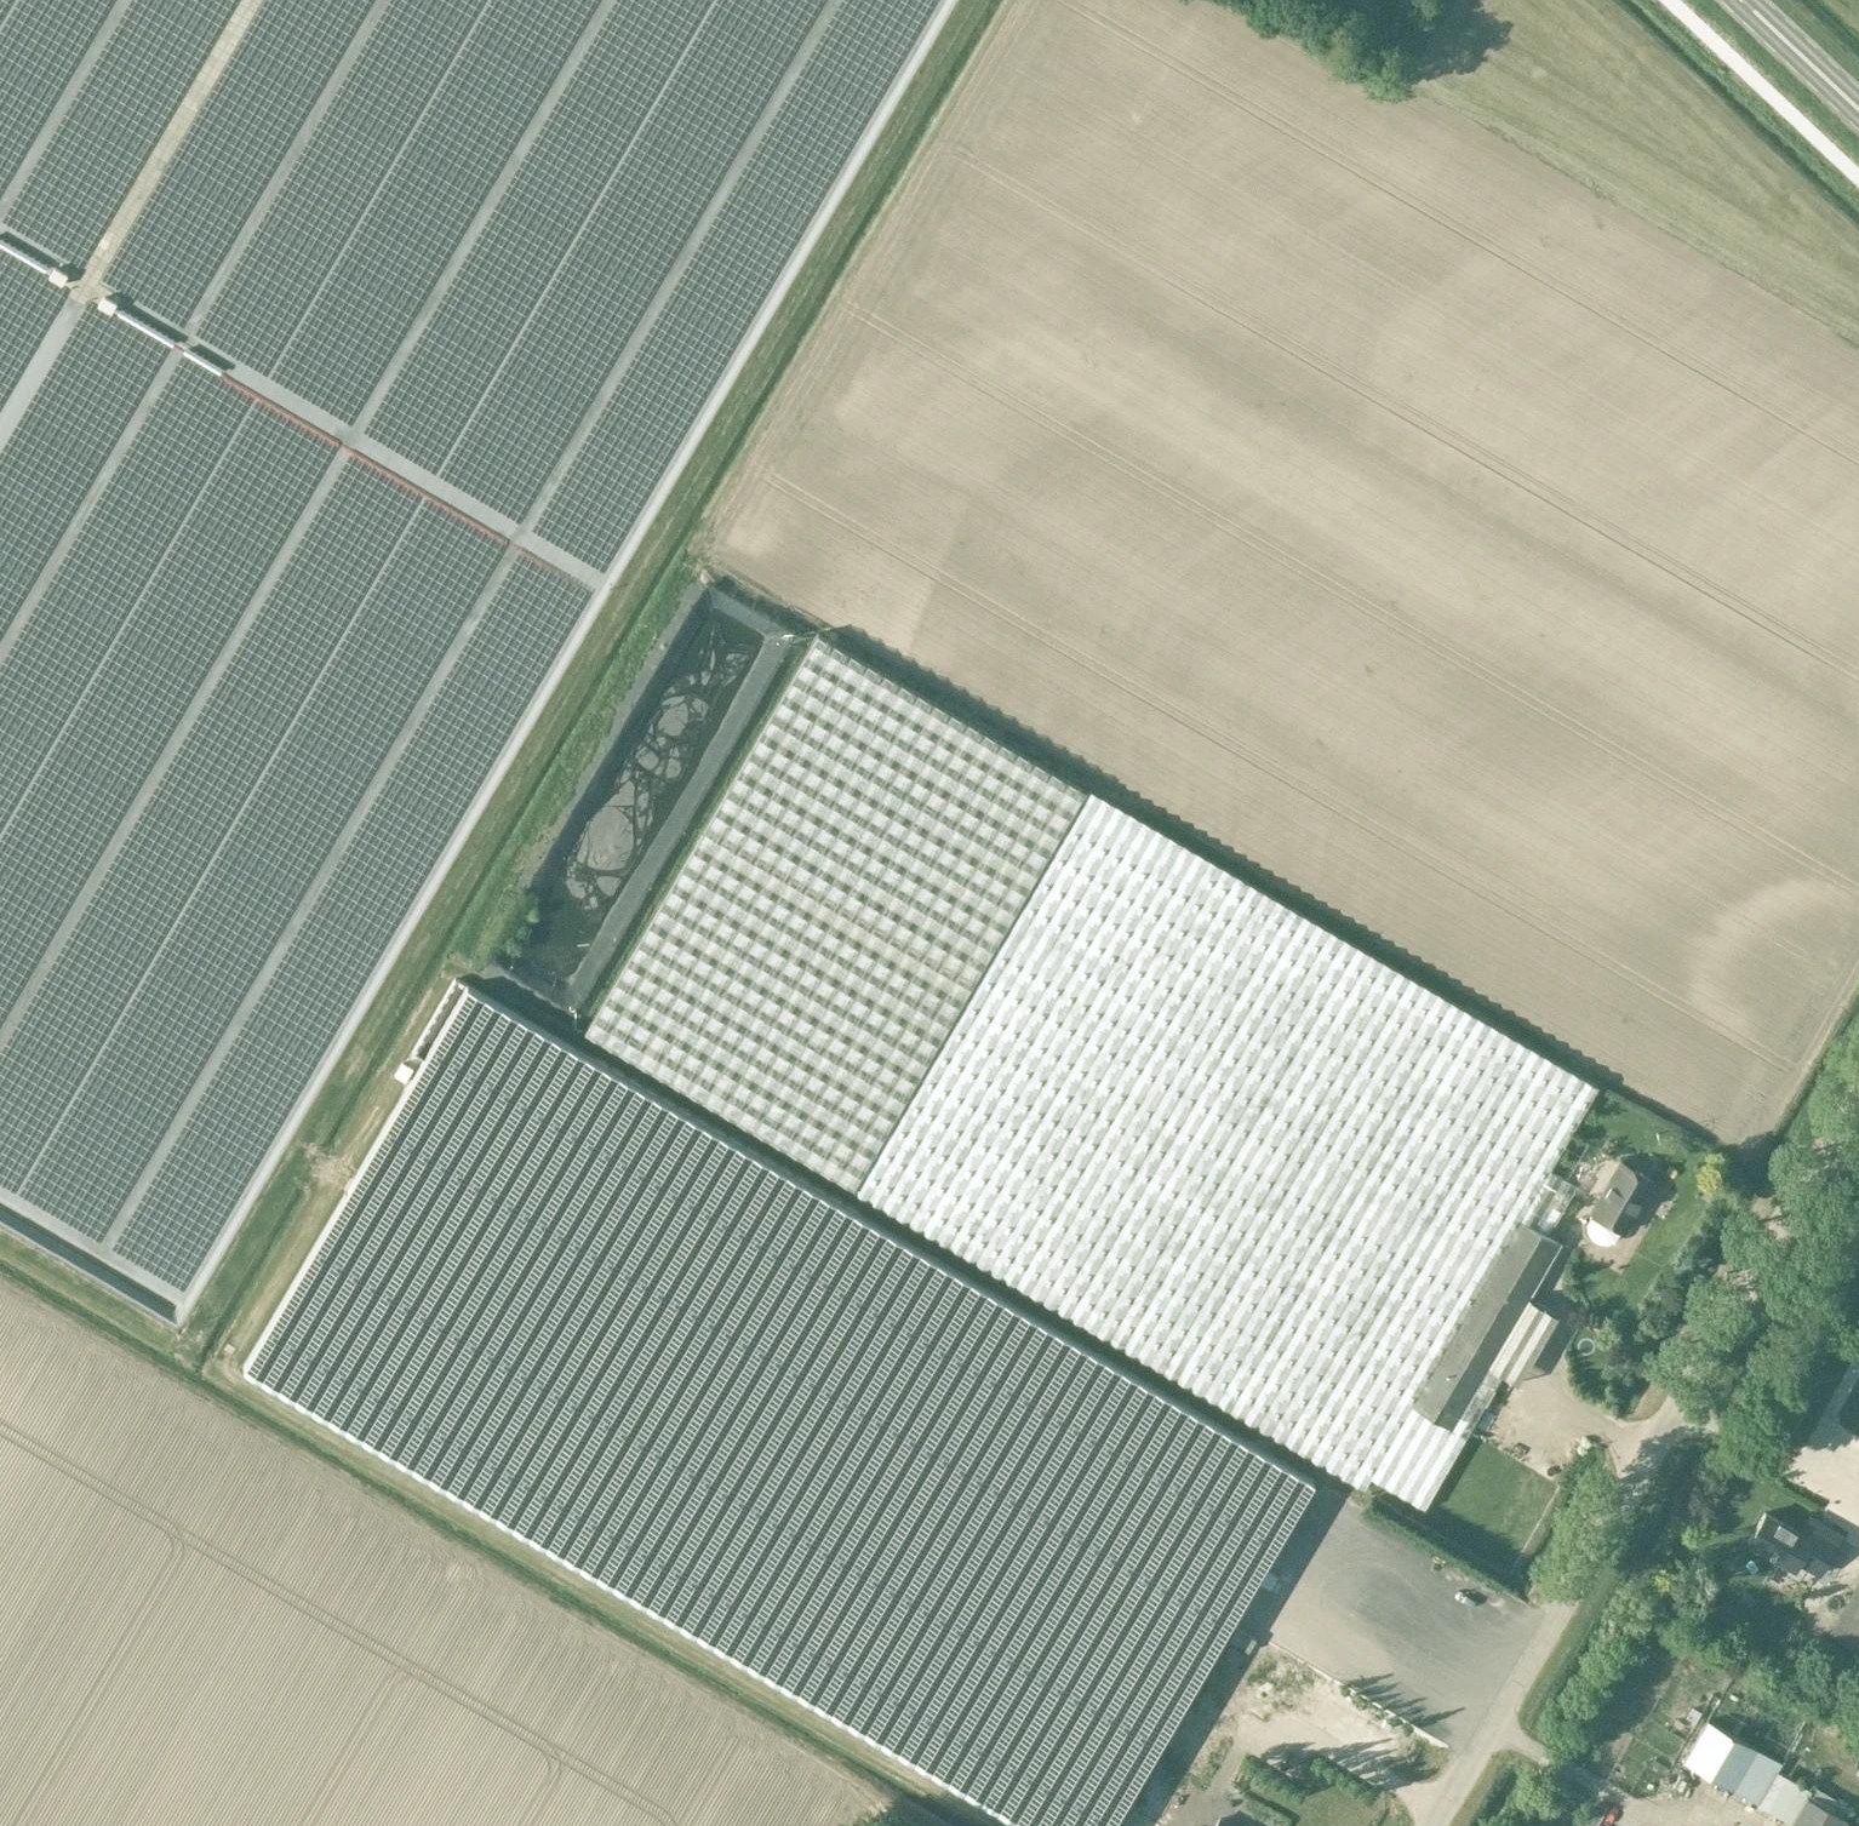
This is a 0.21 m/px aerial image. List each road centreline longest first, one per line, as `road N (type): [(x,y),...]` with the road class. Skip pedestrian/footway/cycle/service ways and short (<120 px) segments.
road 1 (unclassified): [(1430,1825),(1858,1092)]
road 2 (secondary): [(1858,111),(1742,0)]

